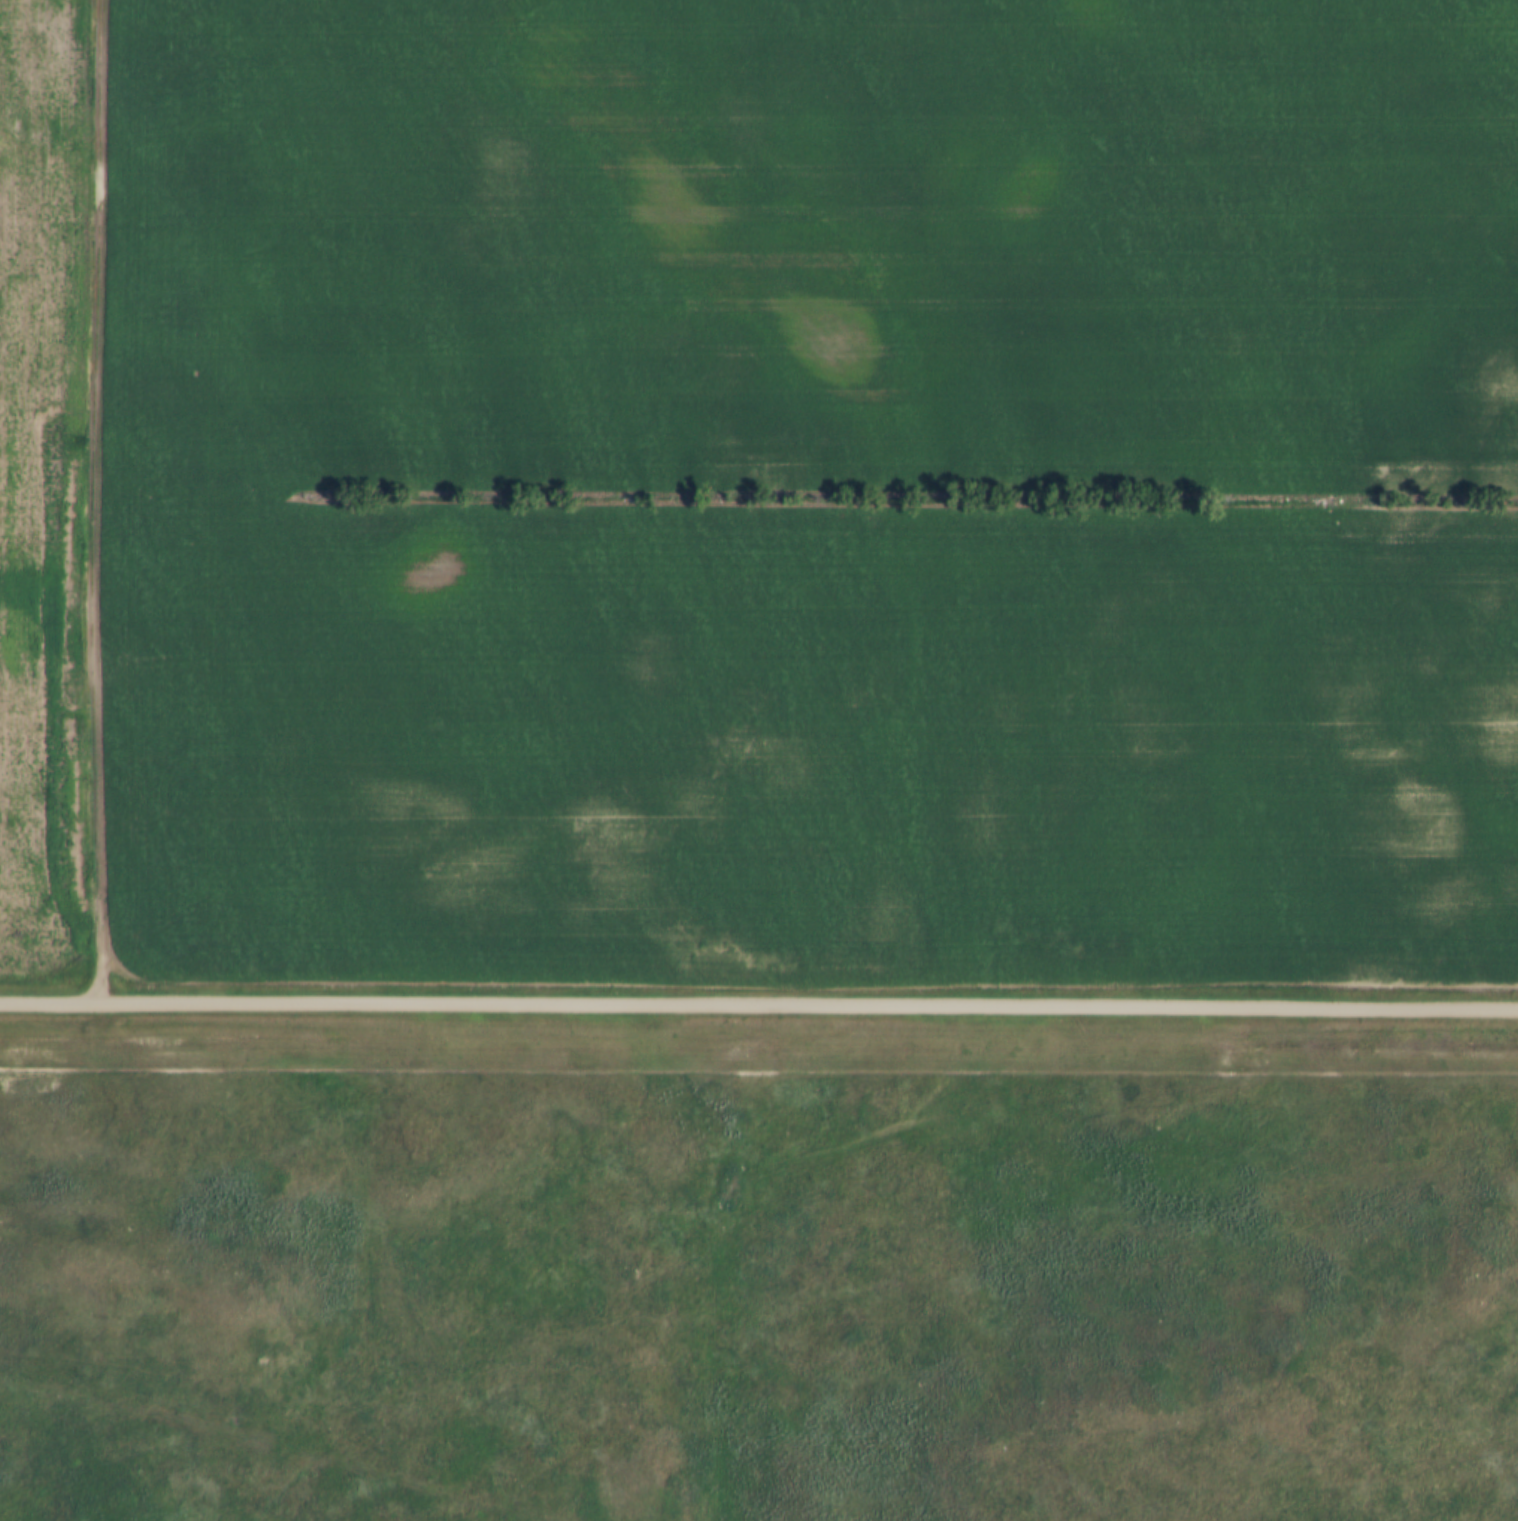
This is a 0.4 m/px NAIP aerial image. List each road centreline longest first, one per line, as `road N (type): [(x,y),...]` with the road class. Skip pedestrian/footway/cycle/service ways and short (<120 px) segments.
road 1 (residential): [(0,1005),(1517,1010)]
road 2 (track): [(100,0),(91,611),(101,1005)]

